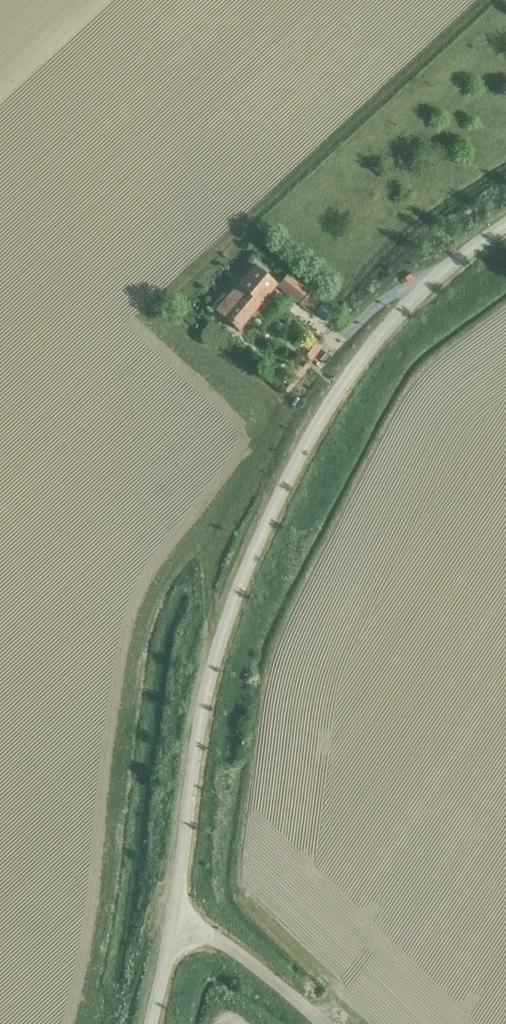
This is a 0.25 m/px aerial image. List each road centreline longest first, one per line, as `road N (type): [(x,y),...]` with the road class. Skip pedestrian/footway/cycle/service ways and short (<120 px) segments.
road 1 (unclassified): [(148,1023),(171,927),(199,711),(227,617),(280,490),(332,398),(378,338),(434,278),(505,226)]
road 2 (track): [(171,927),(219,944),(321,1023)]

